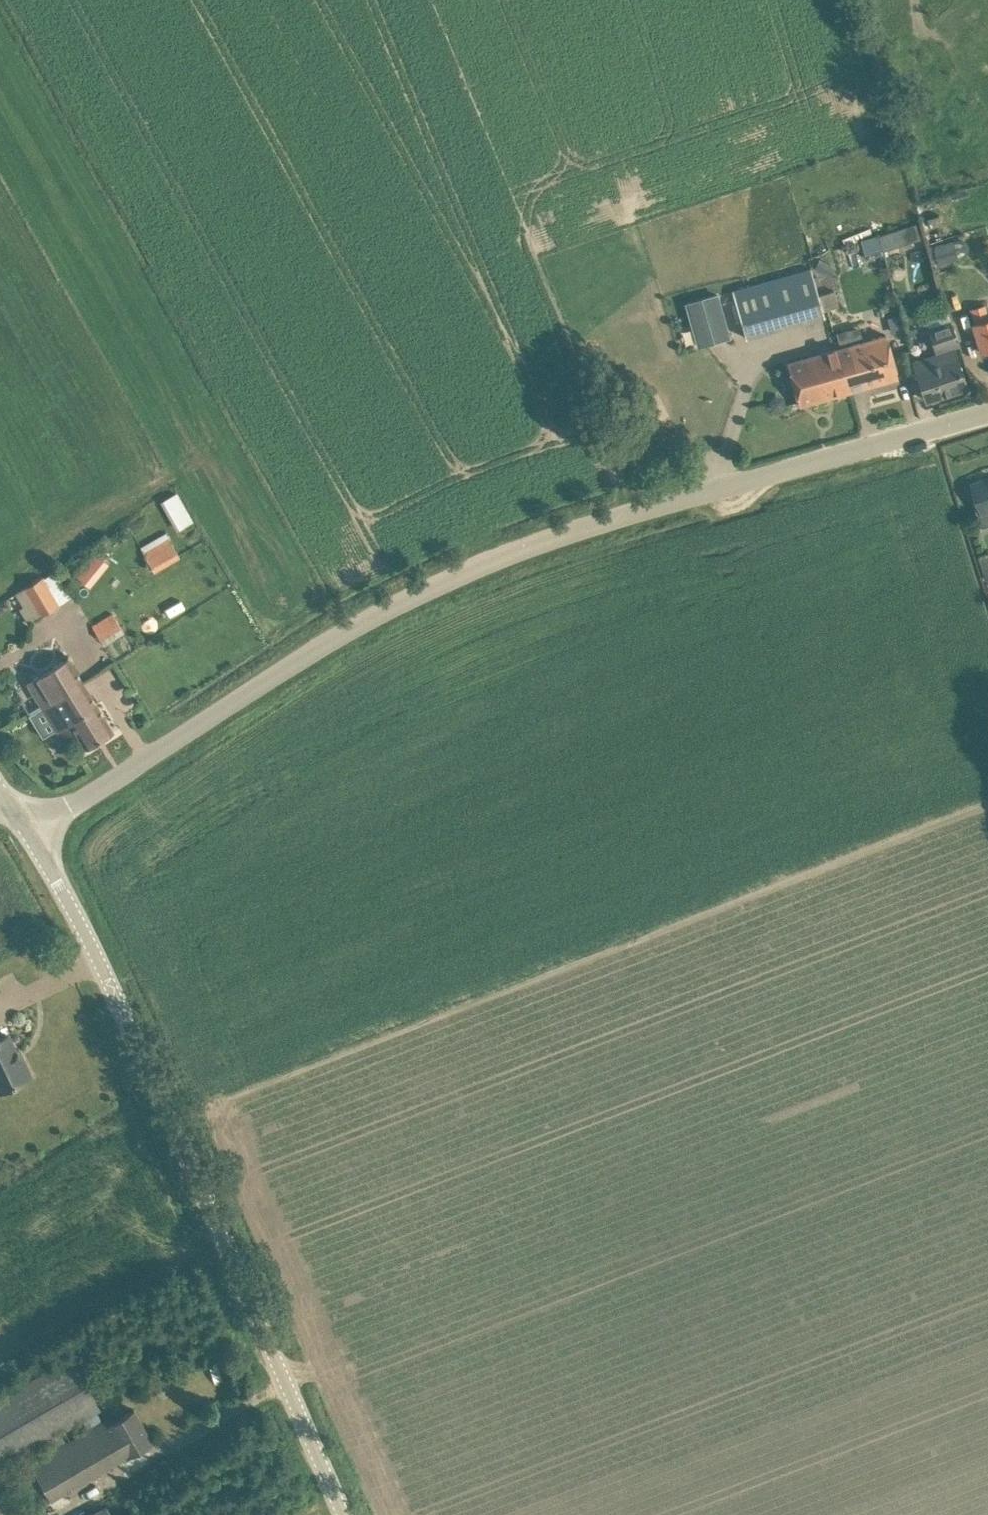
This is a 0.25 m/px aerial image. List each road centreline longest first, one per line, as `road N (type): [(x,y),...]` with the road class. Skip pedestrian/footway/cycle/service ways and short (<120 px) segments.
road 1 (unclassified): [(34,835),(393,605),(495,560),(987,411)]
road 2 (unclassified): [(341,1514),(34,835)]

